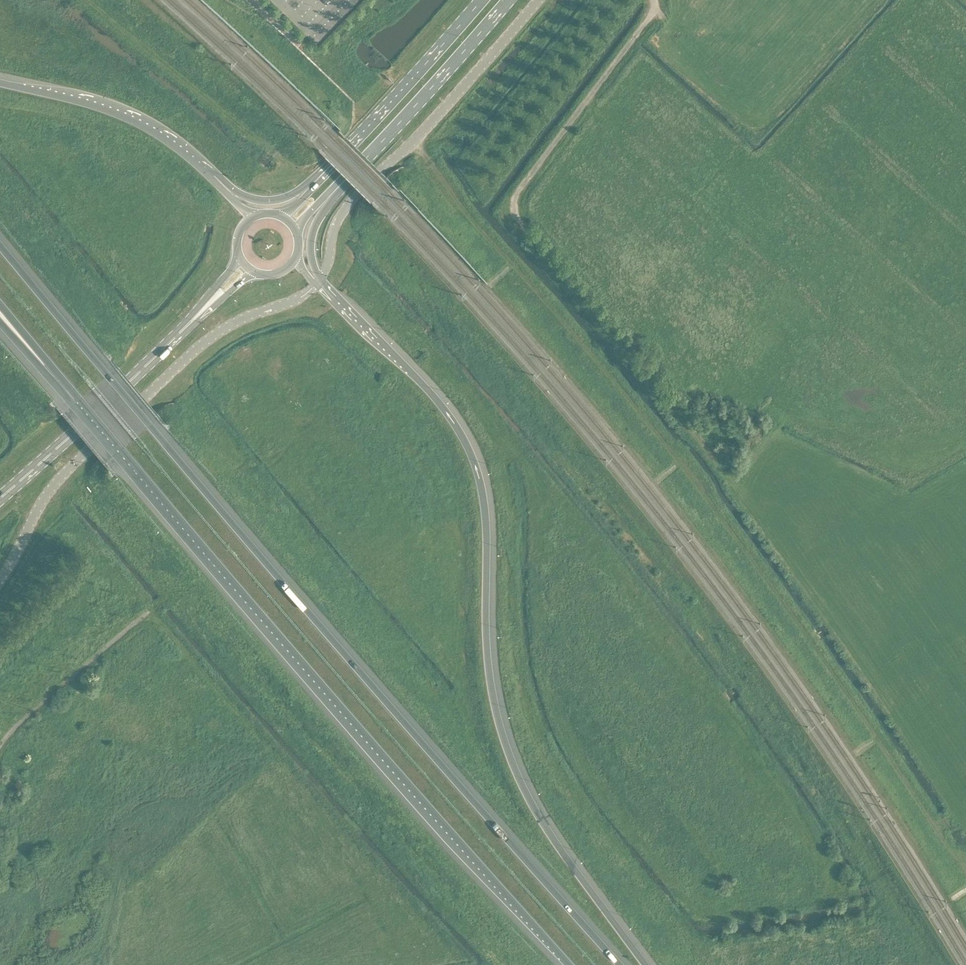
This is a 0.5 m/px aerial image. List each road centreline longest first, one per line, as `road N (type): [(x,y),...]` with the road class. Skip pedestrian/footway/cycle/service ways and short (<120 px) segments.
road 1 (trunk): [(620,964),(263,560),(0,245)]
road 2 (track): [(965,871),(711,504),(413,142)]
road 3 (trunk): [(644,964),(542,821),(503,736),(489,665),(483,494),(462,433),(321,278)]
road 4 (trunk): [(76,396),(569,964)]
road 5 (unclassified): [(658,385),(515,209),(520,188),(654,0)]
road 6 (unclassified): [(0,579),(67,470),(205,342),(305,296),(321,278)]
road 7 (unclassified): [(321,278),(347,206),(537,0)]
road 8 (primary): [(0,497),(207,305)]
road 9 (trunk): [(220,187),(134,120),(0,83)]
road 10 (primary): [(346,179),(509,0)]
road 11 (primary): [(484,0),(333,166)]
road 12 (trunk): [(333,166),(280,200),(220,187)]

